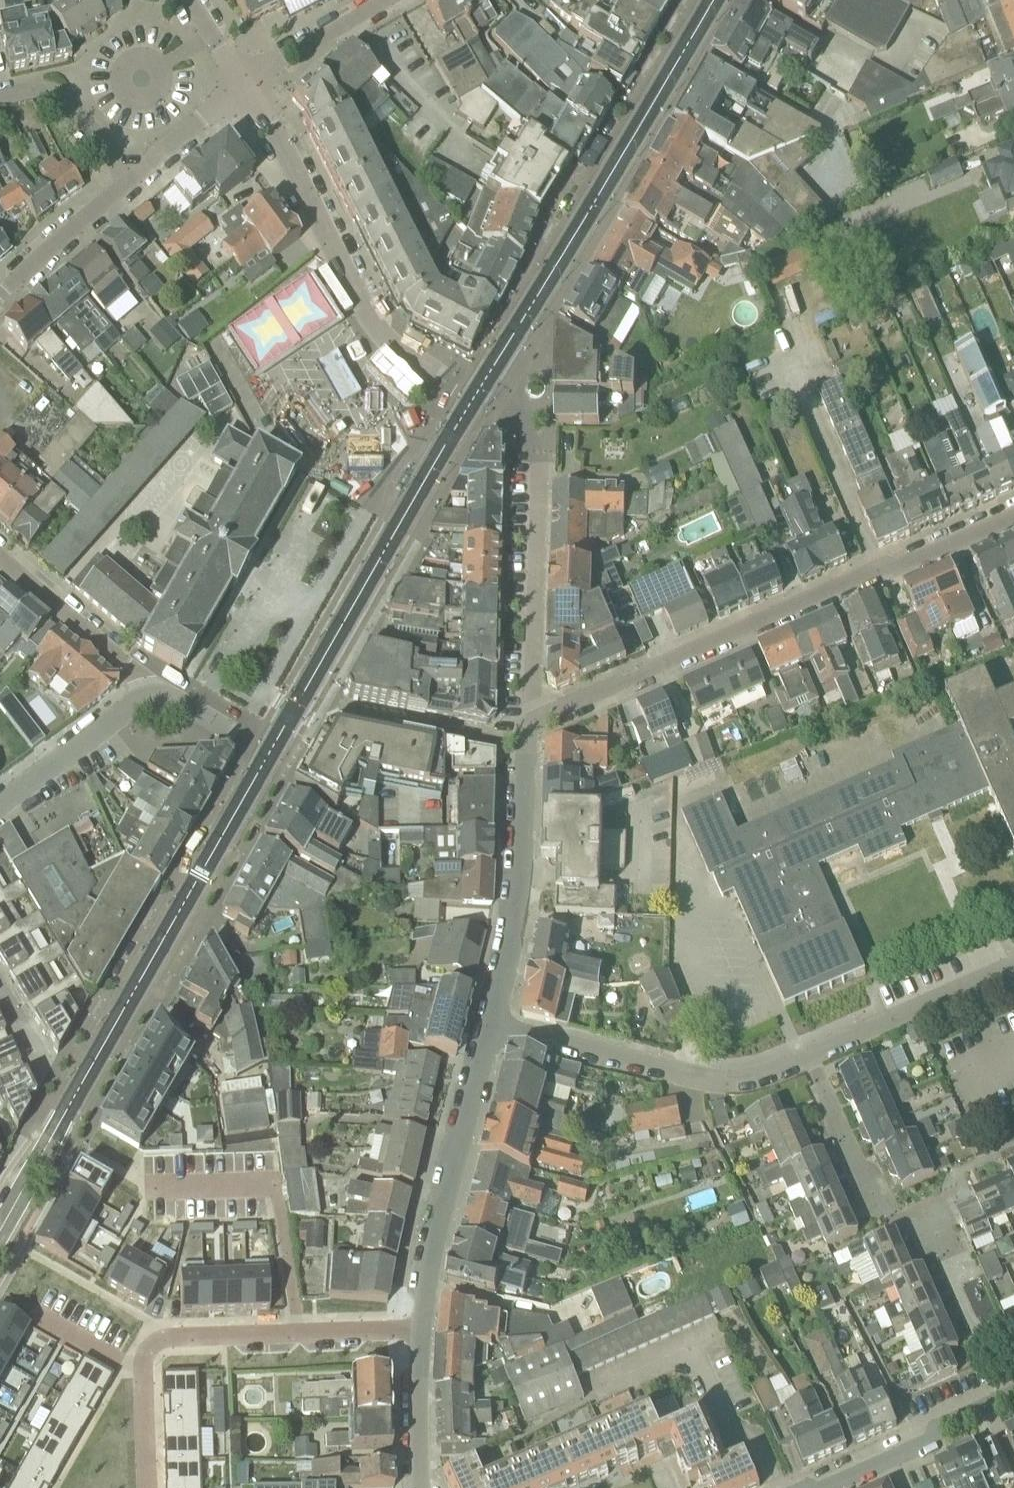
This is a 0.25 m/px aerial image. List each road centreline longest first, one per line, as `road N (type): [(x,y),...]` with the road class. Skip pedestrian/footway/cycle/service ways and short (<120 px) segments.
road 1 (residential): [(529,723),(1013,514)]
road 2 (secondary): [(477,398),(714,0)]
road 3 (secondary): [(273,757),(477,398)]
road 4 (secondary): [(69,1107),(273,757)]
road 5 (residential): [(477,398),(382,342),(247,85)]
road 6 (residential): [(417,1338),(152,1353),(151,1487)]
road 7 (residential): [(1013,1365),(1009,1349),(970,1320),(934,1238),(893,1223),(867,1196),(807,1056)]
road 8 (residential): [(807,1056),(748,1080),(699,1081),(491,1027)]
road 9 (residential): [(417,1338),(425,1277),(491,1027)]
road 10 (residential): [(491,1027),(522,897),(529,723)]
road 11 (residential): [(529,723),(541,462)]
road 12 (residential): [(1013,978),(807,1056)]
road 13 (residential): [(828,1487),(1013,1395)]
road 14 (residential): [(155,688),(0,553)]
road 15 (residential): [(0,805),(155,688)]
road 16 (residential): [(0,301),(132,178)]
road 17 (residential): [(0,98),(28,91),(61,98),(132,178)]
road 18 (residential): [(247,85),(386,0)]
road 19 (residential): [(422,1487),(417,1338)]
road 20 (residential): [(132,178),(247,85)]
road 21 (secondary): [(0,1230),(69,1107)]
road 22 (residential): [(273,757),(155,688)]

